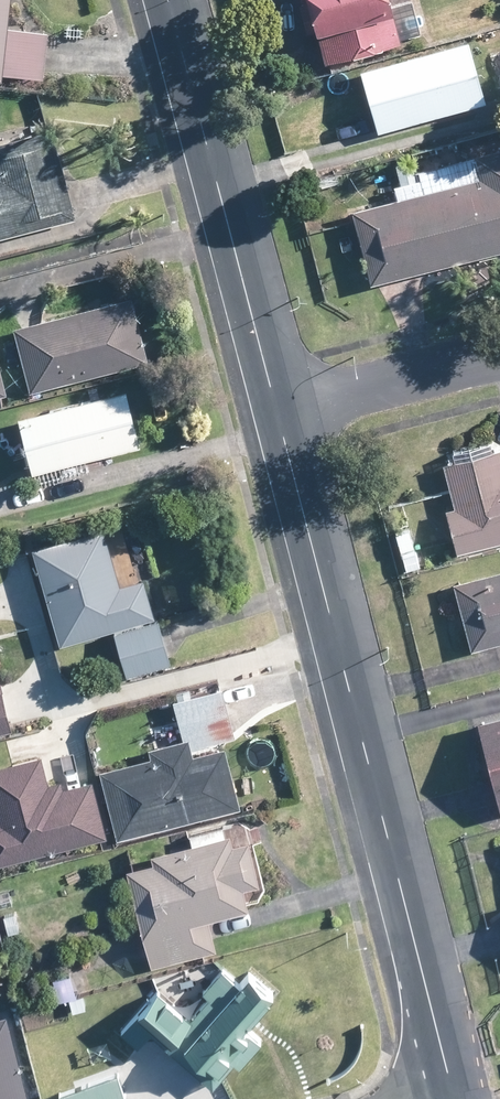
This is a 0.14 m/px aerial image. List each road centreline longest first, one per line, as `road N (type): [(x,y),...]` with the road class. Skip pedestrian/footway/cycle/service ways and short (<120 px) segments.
road 1 (residential): [(454,1098),(276,414)]
road 2 (residential): [(276,414),(168,0)]
road 3 (residential): [(499,357),(276,414)]

